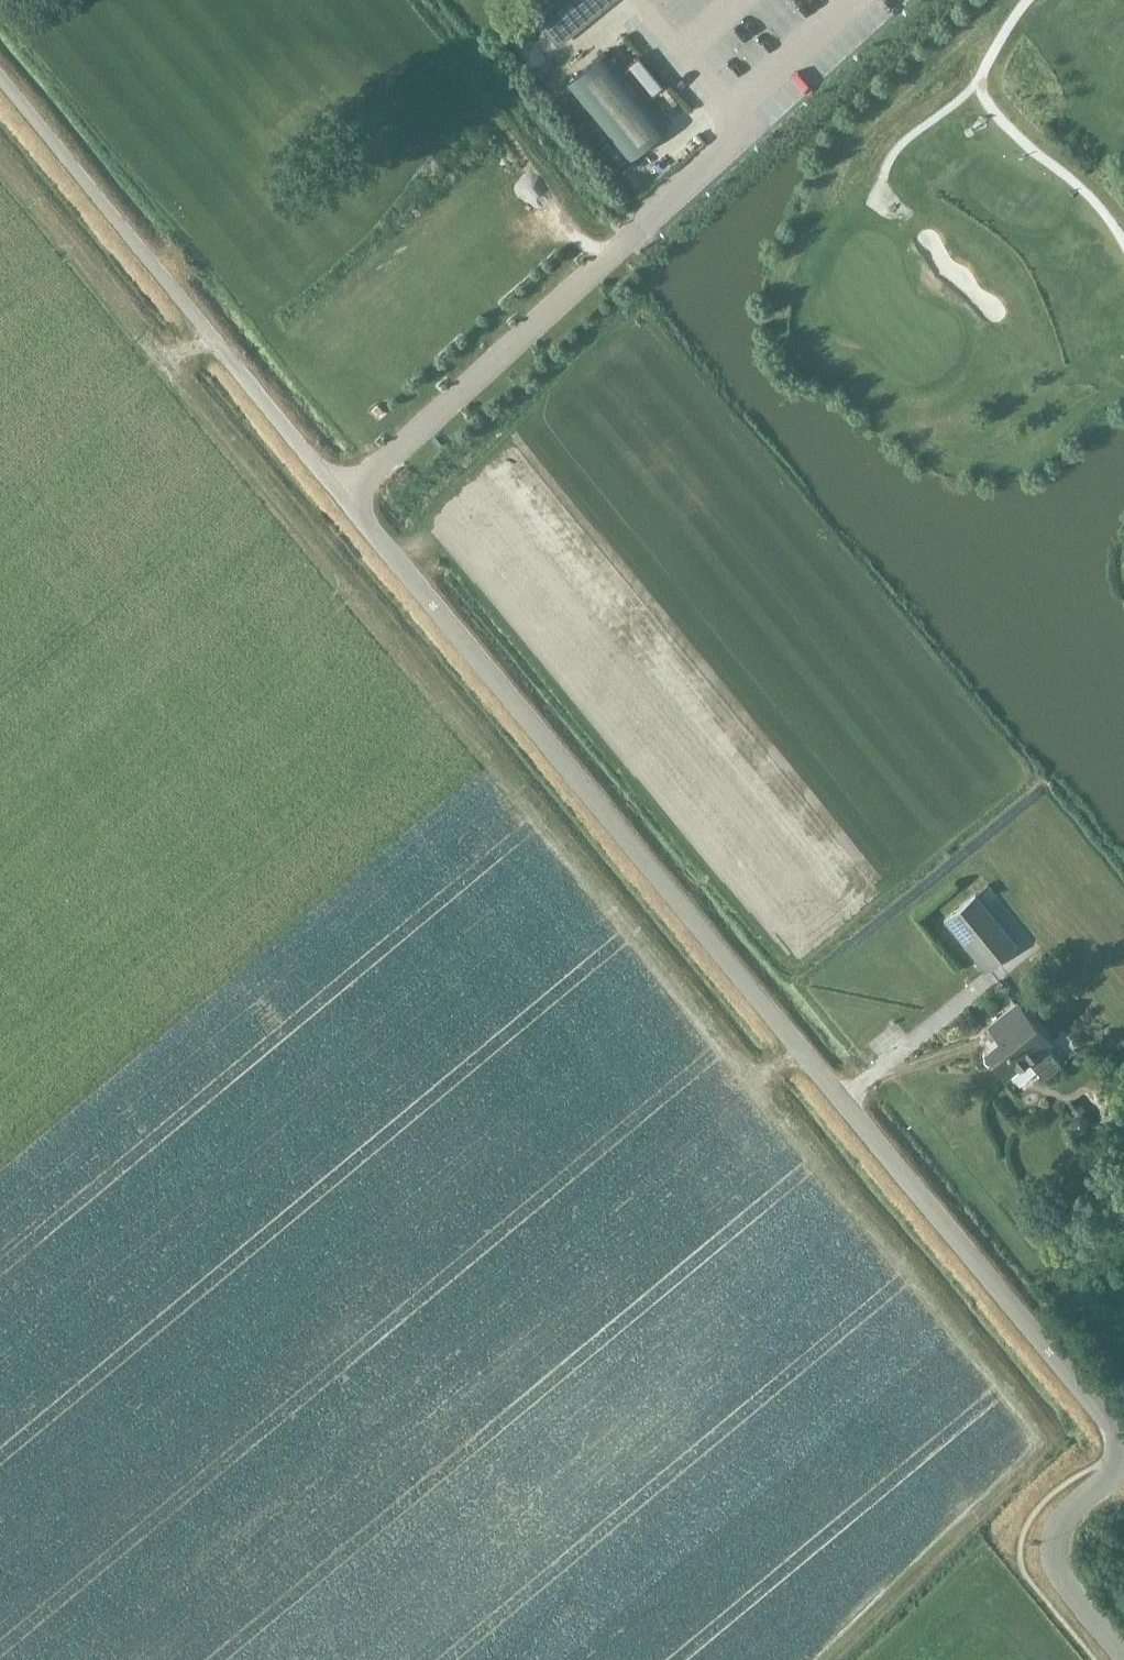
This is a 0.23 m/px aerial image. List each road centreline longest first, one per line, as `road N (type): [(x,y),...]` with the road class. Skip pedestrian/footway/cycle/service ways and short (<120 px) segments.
road 1 (unclassified): [(1123,1449),(0,77)]
road 2 (unclassified): [(1123,1464),(1057,1528),(1051,1552),(1056,1571),(1123,1654)]

